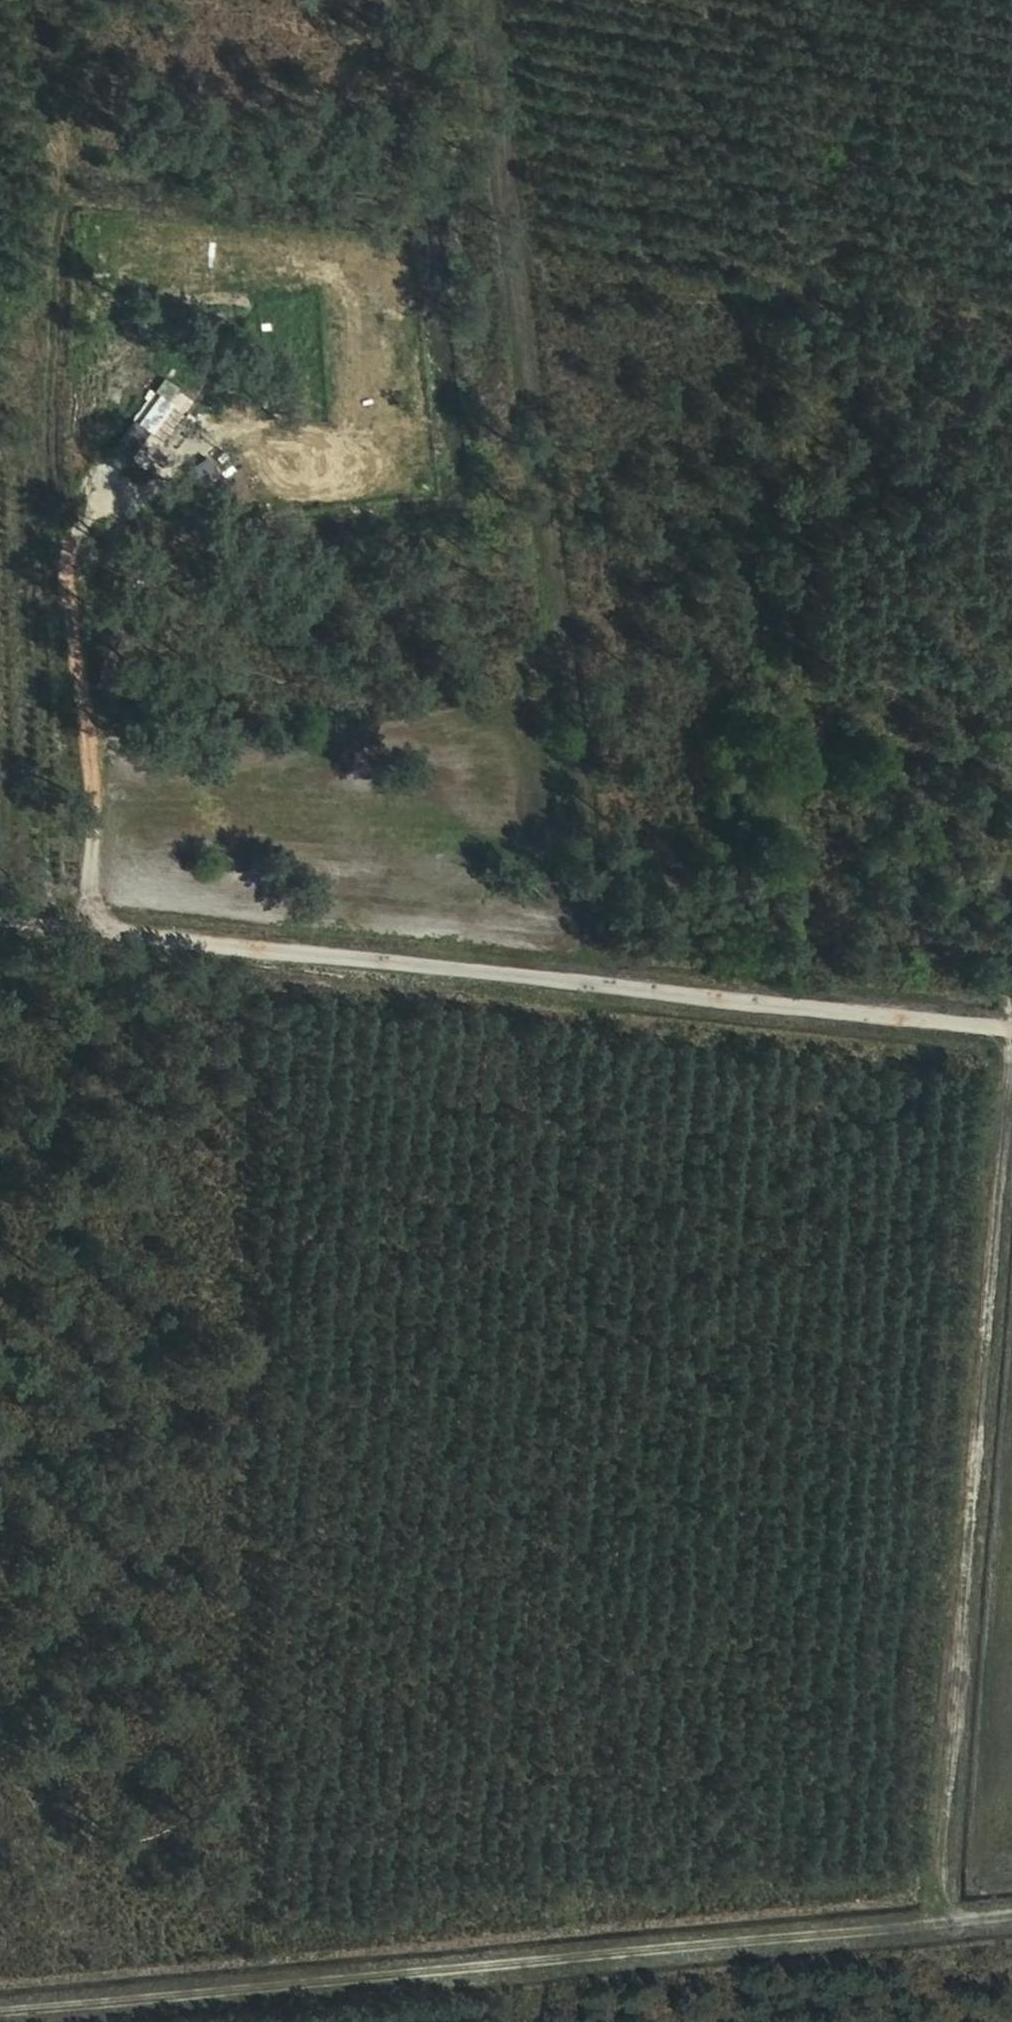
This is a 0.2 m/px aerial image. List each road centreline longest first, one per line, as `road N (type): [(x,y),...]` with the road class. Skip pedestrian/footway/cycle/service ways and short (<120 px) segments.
road 1 (track): [(0,918),(1011,1031)]
road 2 (track): [(1011,1918),(0,2008)]

